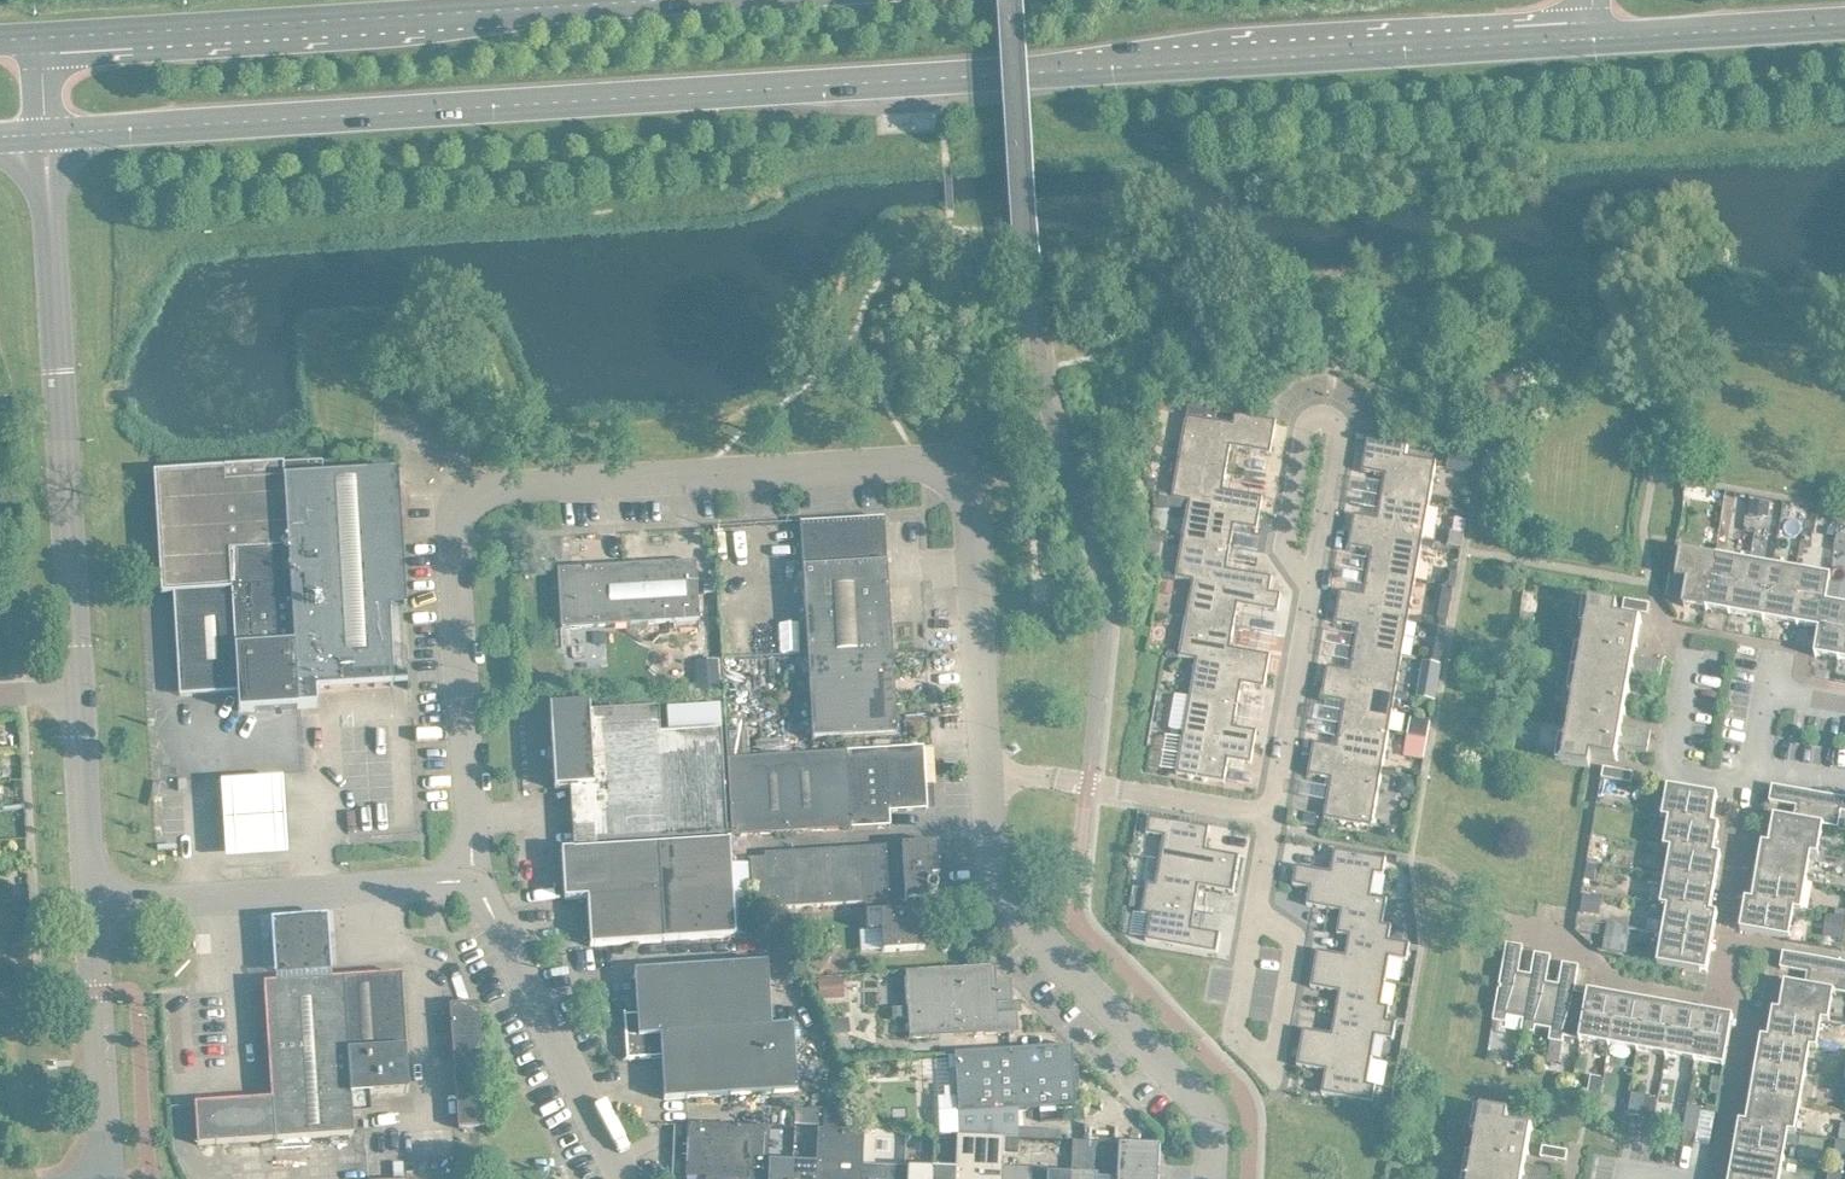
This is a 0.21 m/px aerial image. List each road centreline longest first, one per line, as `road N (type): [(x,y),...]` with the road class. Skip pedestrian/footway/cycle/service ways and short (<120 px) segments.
road 1 (secondary): [(53,127),(1037,70),(1596,28)]
road 2 (residential): [(476,820),(457,529),(469,495),(499,482),(922,460),(960,470),(976,502),(984,769)]
road 3 (tertiary): [(84,680),(53,127)]
road 4 (residential): [(984,769),(989,839),(1016,899),(1215,1110),(1213,1178)]
road 5 (secondary): [(541,0),(48,32)]
road 6 (residential): [(95,894),(480,880)]
road 7 (residential): [(1261,895),(1237,1027),(1274,1063),(1296,926)]
road 8 (residential): [(1279,810),(984,769)]
road 9 (residential): [(634,1178),(501,921)]
road 10 (tertiary): [(95,894),(109,1166)]
road 11 (secondary): [(1596,28),(1844,15)]
road 12 (residential): [(1316,585),(1279,810)]
road 13 (residential): [(1758,756),(1754,776),(1672,765),(1692,646)]
road 14 (residential): [(1316,585),(1286,544),(1306,425),(1327,417),(1340,443)]
road 15 (tertiary): [(95,894),(84,680)]
road 16 (residential): [(476,820),(538,817),(544,904),(501,921)]
road 17 (residential): [(1340,443),(1316,585)]

